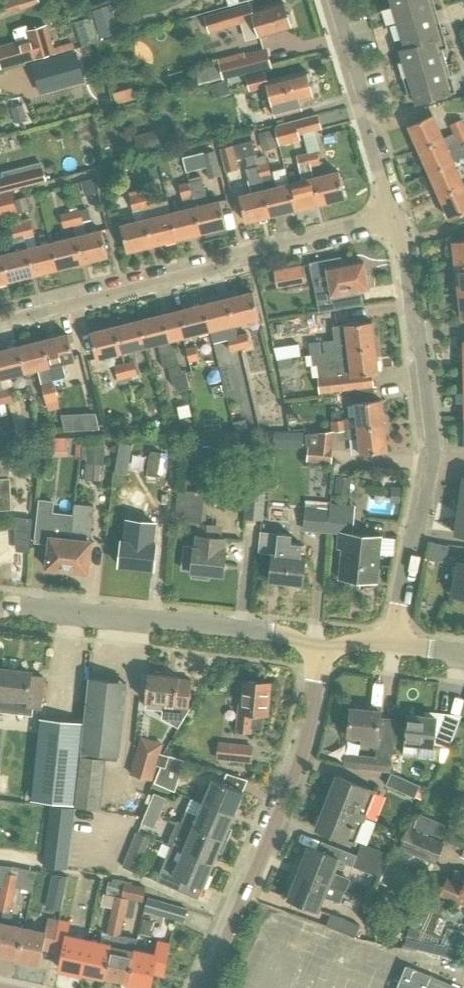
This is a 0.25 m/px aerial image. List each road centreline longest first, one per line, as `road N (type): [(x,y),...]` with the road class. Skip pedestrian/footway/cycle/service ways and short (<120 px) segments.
road 1 (residential): [(395,645),(429,453),(418,330),(394,219)]
road 2 (residential): [(0,320),(394,219)]
road 3 (residential): [(199,987),(300,764),(319,651)]
road 4 (residential): [(319,651),(279,633),(0,600)]
road 5 (residential): [(394,219),(329,0)]

